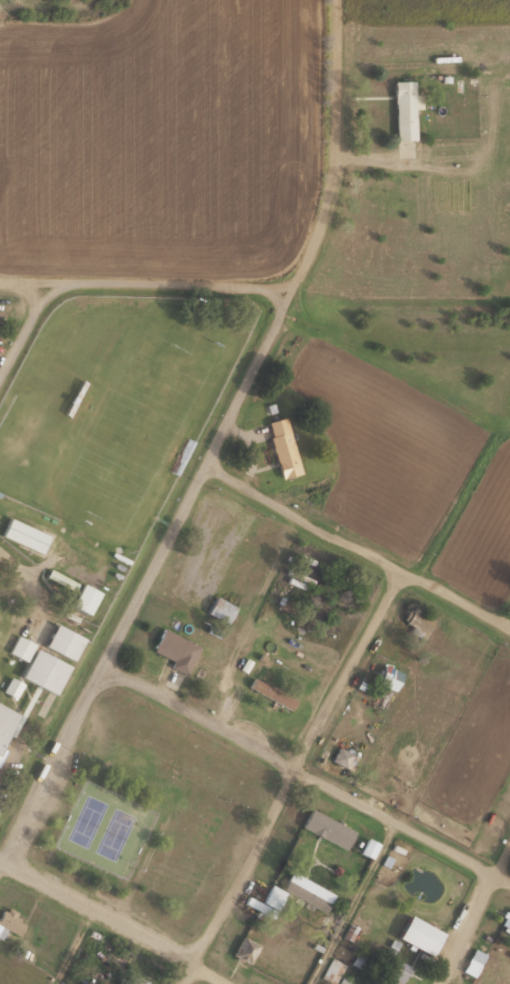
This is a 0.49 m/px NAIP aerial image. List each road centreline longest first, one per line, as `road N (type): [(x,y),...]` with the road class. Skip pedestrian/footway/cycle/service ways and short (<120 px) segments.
road 1 (residential): [(0,860),(289,292)]
road 2 (residential): [(185,983),(403,569)]
road 3 (residential): [(509,877),(104,668)]
road 4 (residential): [(206,463),(509,631)]
road 5 (residential): [(338,0),(330,182),(289,292)]
road 6 (residential): [(289,292),(0,283)]
road 7 (residential): [(0,858),(227,983)]
road 8 (residential): [(442,983),(509,857)]

